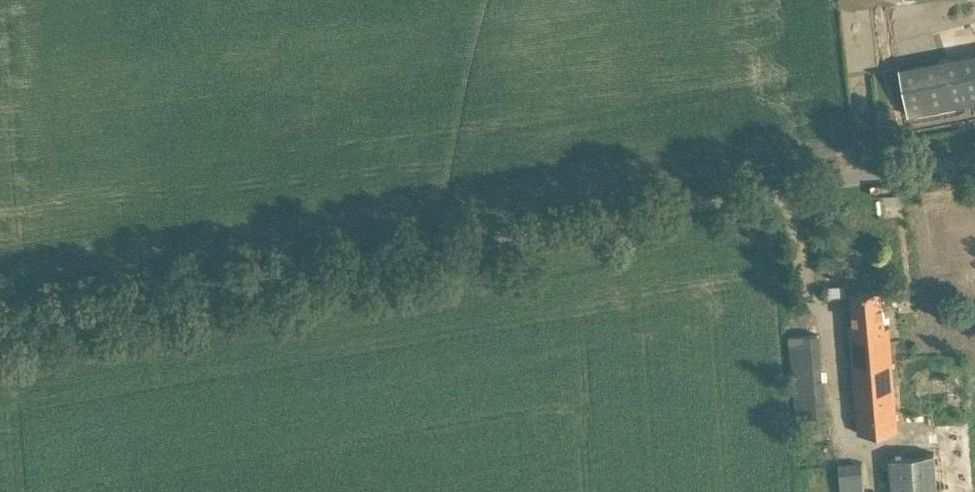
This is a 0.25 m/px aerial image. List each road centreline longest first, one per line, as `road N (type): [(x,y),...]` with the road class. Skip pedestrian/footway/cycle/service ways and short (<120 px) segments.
road 1 (unclassified): [(0,318),(974,157)]

